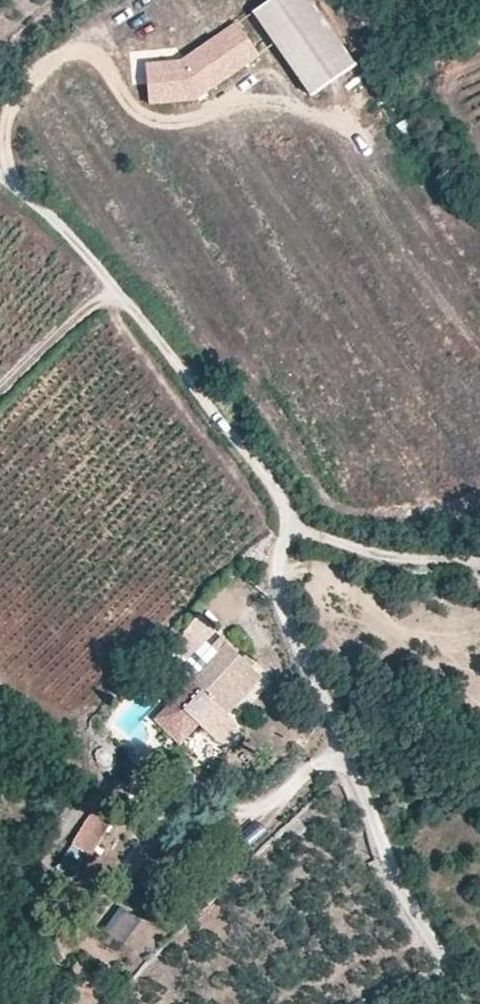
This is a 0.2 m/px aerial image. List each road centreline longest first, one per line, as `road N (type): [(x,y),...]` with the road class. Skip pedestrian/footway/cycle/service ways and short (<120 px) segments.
road 1 (track): [(477,1003),(300,637),(285,516),(88,249),(0,180)]
road 2 (track): [(479,556),(428,558),(287,534)]
road 3 (track): [(118,289),(63,326),(0,389)]

